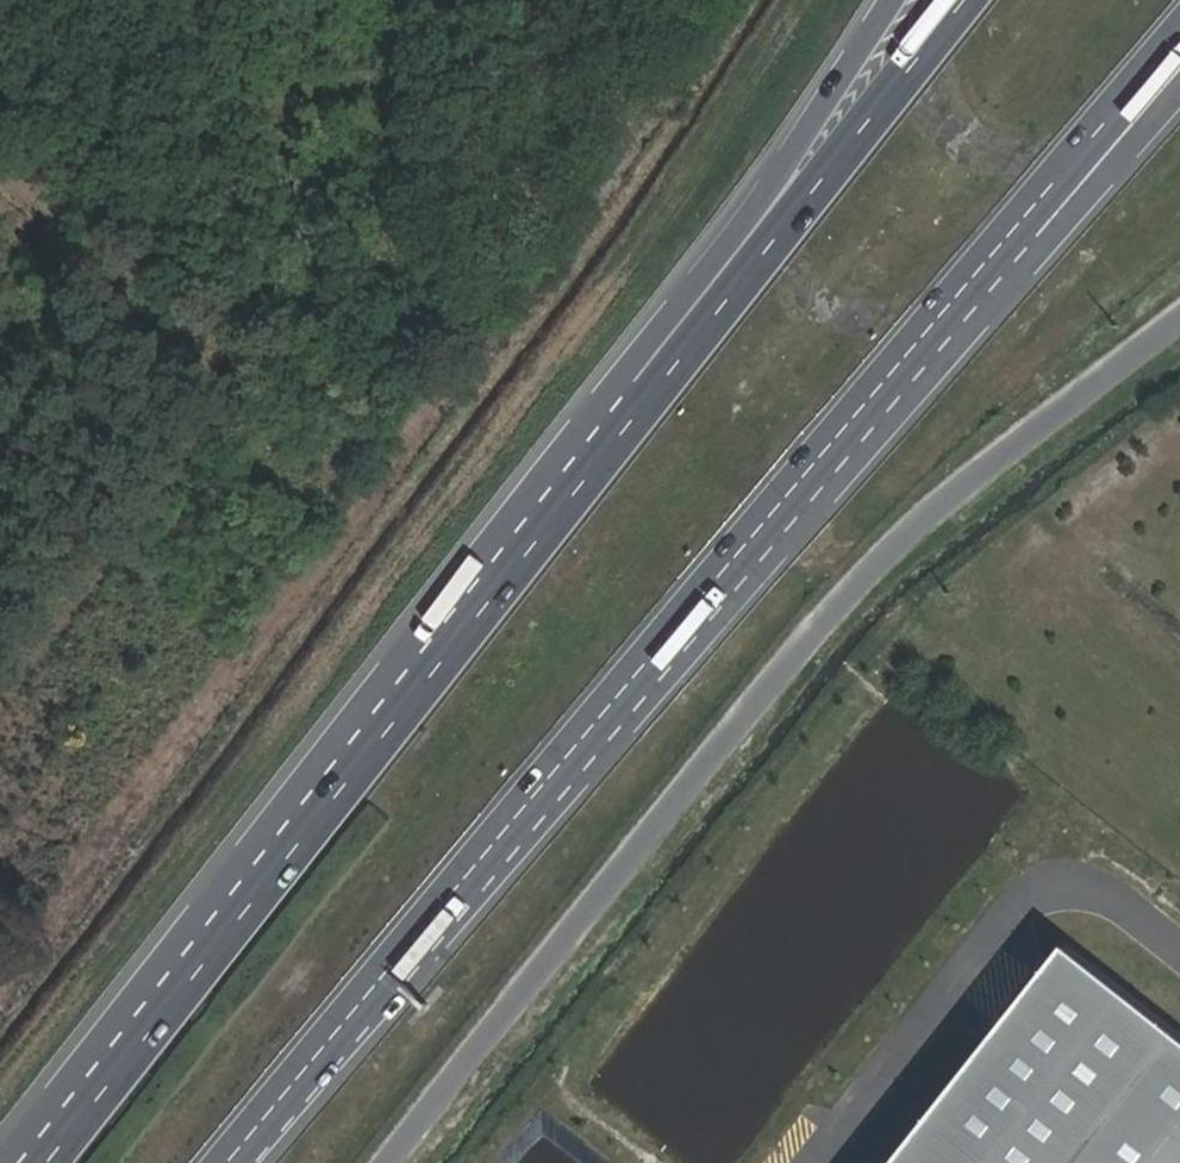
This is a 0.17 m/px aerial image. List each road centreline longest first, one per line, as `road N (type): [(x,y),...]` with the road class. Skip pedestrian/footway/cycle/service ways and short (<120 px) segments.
road 1 (motorway): [(969,0),(48,1162)]
road 2 (motorway): [(891,0),(774,180),(11,1162)]
road 3 (motorway): [(361,1008),(1179,38)]
road 4 (motorway): [(361,1008),(604,771),(1179,99)]
road 5 (unclassified): [(1179,298),(861,583),(386,1162)]
road 6 (track): [(0,160),(259,366)]
road 7 (motorway): [(234,1162),(361,1008)]

